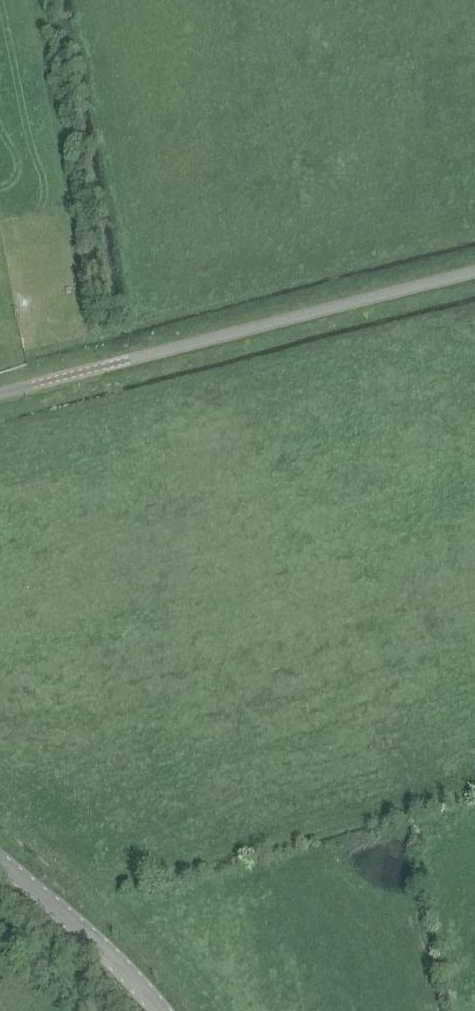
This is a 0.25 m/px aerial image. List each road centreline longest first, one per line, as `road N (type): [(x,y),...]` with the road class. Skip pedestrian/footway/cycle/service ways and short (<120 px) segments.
road 1 (tertiary): [(160,1010),(0,860)]

